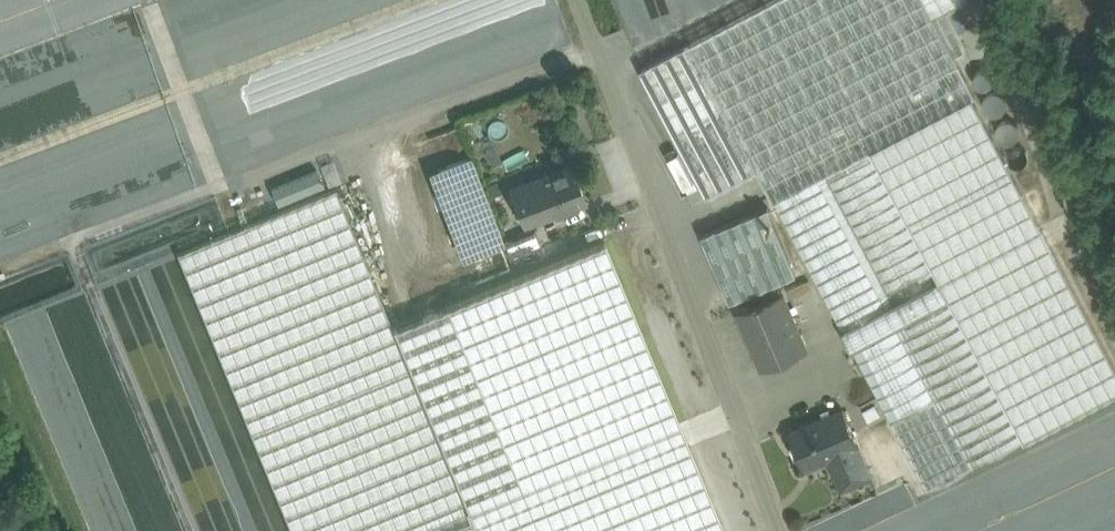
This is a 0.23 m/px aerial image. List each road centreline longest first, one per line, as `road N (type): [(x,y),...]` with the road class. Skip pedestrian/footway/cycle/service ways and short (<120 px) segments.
road 1 (track): [(195,530),(75,245),(226,187),(158,13)]
road 2 (unclassified): [(585,0),(779,530)]

